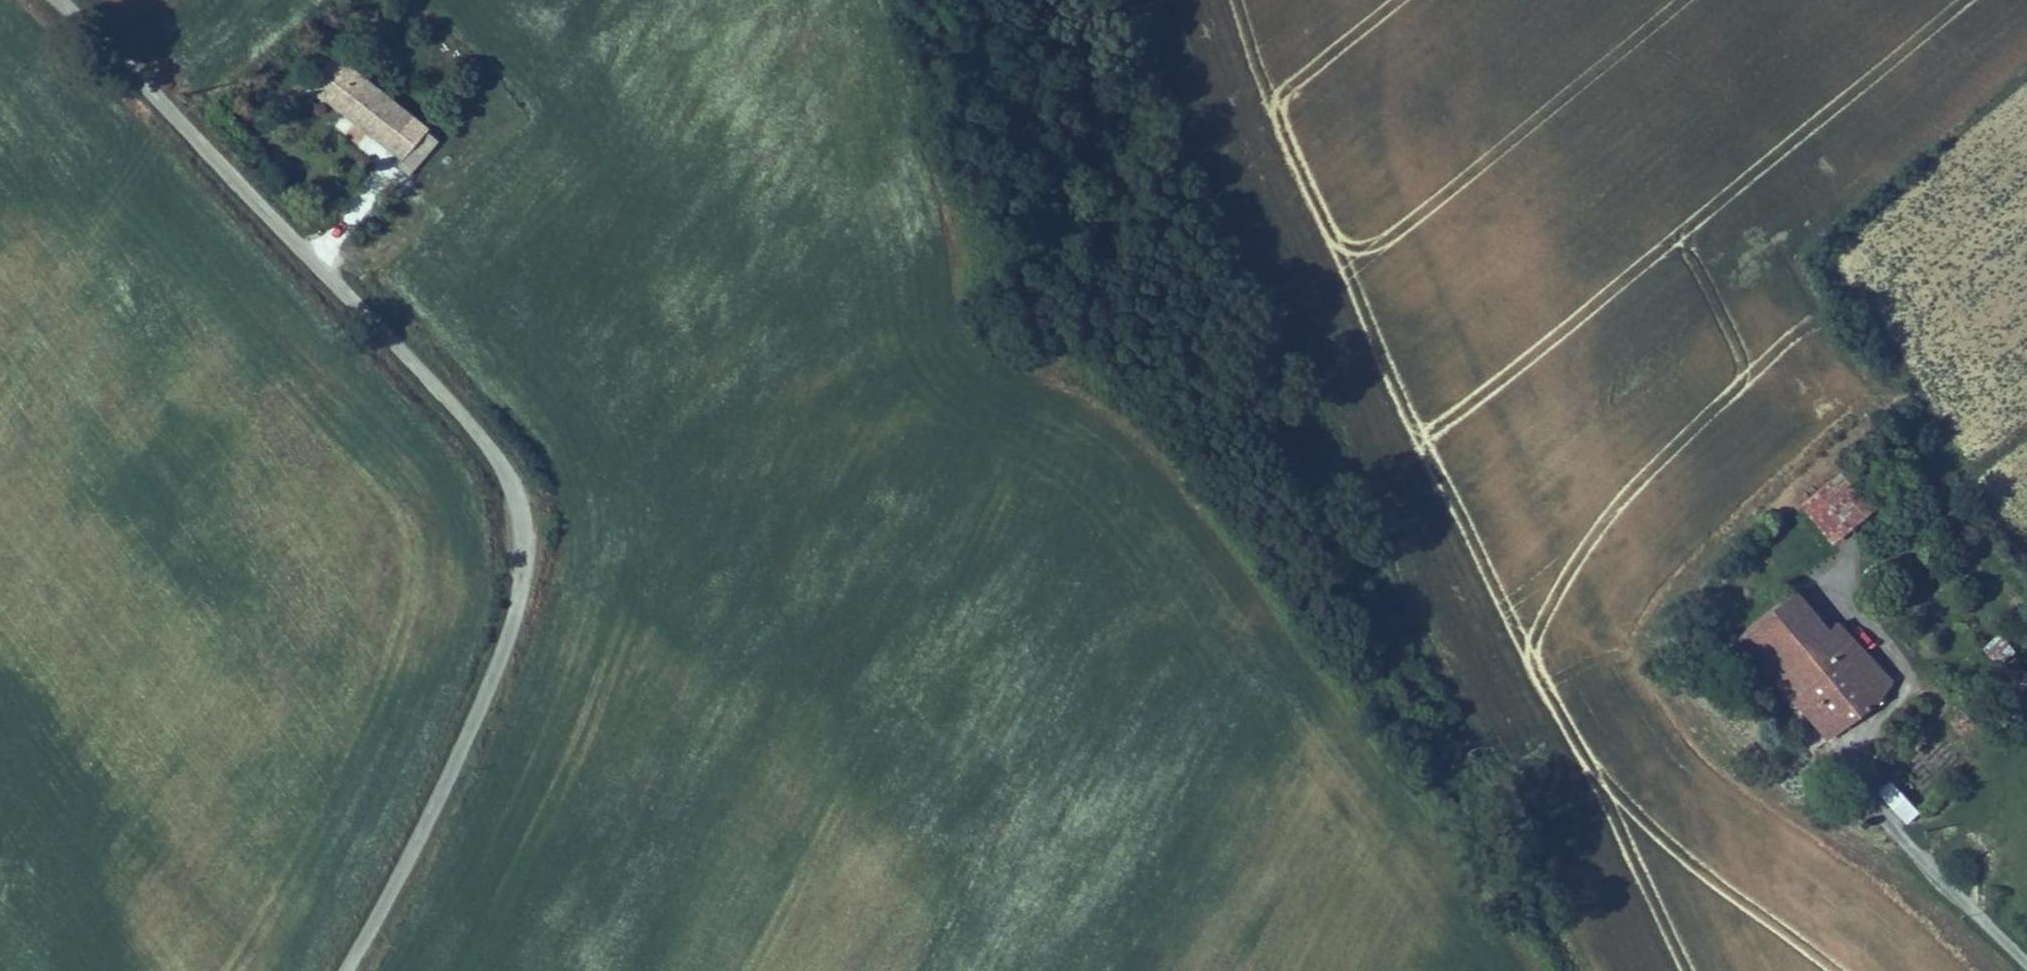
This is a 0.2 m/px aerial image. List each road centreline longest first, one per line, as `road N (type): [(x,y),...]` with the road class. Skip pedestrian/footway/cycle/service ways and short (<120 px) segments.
road 1 (unclassified): [(347,970),(442,792),(503,646),(520,575),(516,507),(482,442),(53,0)]

